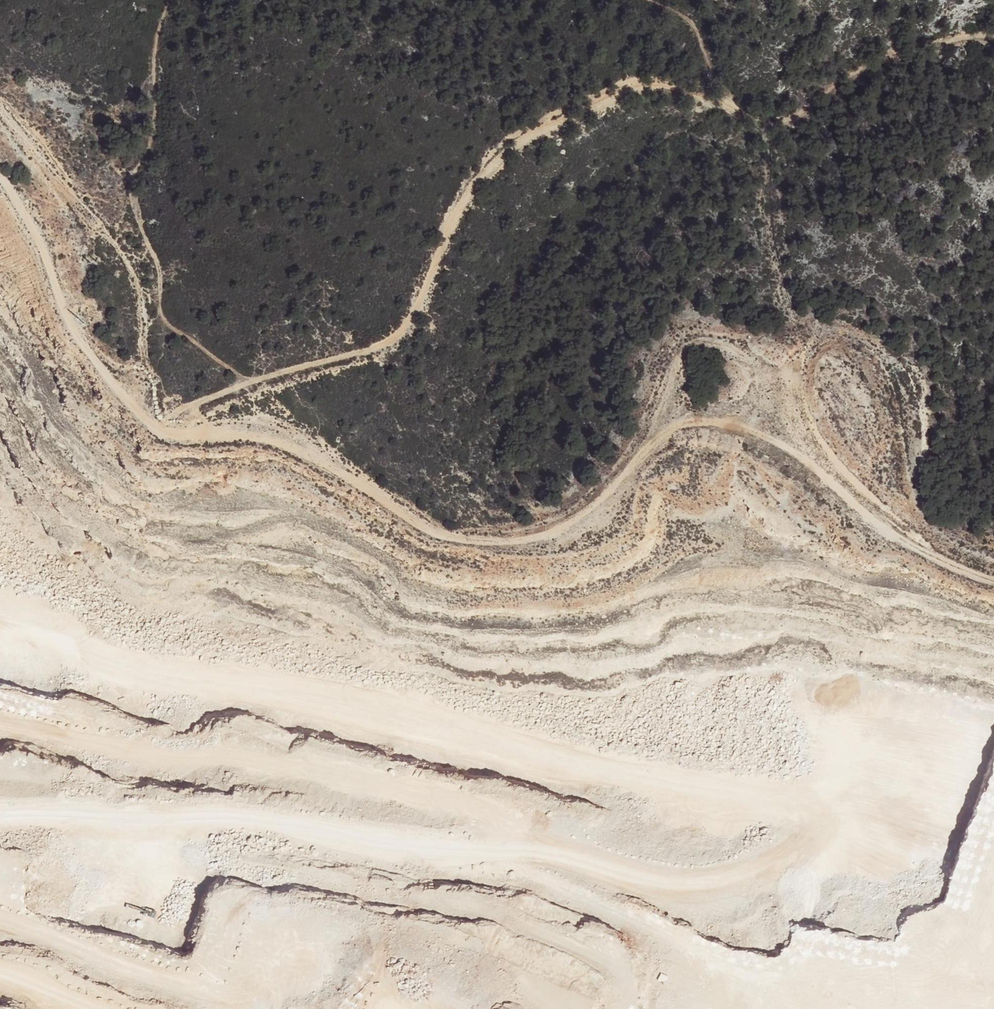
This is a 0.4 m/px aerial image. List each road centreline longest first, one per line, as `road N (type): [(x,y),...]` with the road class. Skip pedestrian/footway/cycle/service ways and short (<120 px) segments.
road 1 (track): [(993,579),(902,538),(804,460),(725,425),(664,431),(588,511),(552,530),(490,541),(424,527),(348,477),(264,437),(166,435),(69,321),(46,254),(0,172)]
road 2 (track): [(0,629),(161,639),(719,826),(993,887)]
road 3 (track): [(993,36),(880,61),(780,128),(696,96),(634,89),(604,101),(520,141),(478,180),(420,301),(388,340),(180,407)]
road 4 (track): [(0,795),(213,790),(405,812),(524,868),(593,934),(707,1008)]
road 5 (track): [(0,877),(169,879),(290,917),(451,938),(550,1008)]
road 6 (track): [(0,923),(147,929),(438,1008)]

